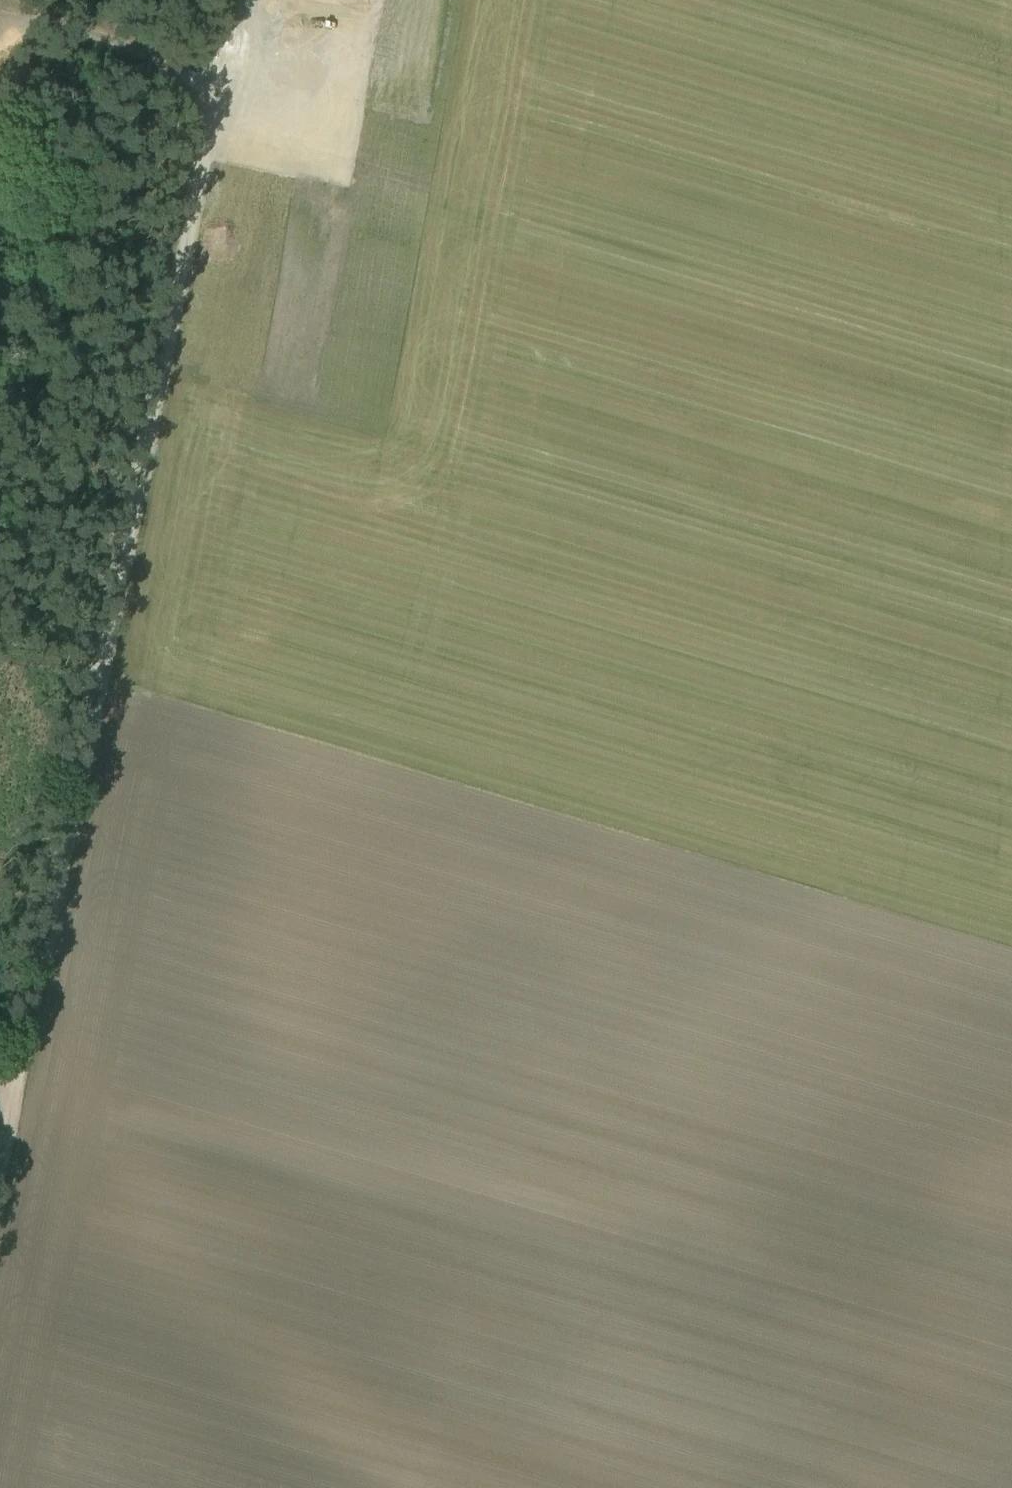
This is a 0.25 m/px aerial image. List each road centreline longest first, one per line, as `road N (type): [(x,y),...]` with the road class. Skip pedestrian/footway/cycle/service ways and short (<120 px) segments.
road 1 (track): [(0,1175),(220,135)]
road 2 (track): [(220,135),(191,84),(151,47),(100,21),(23,0)]
road 3 (track): [(220,135),(246,0)]

